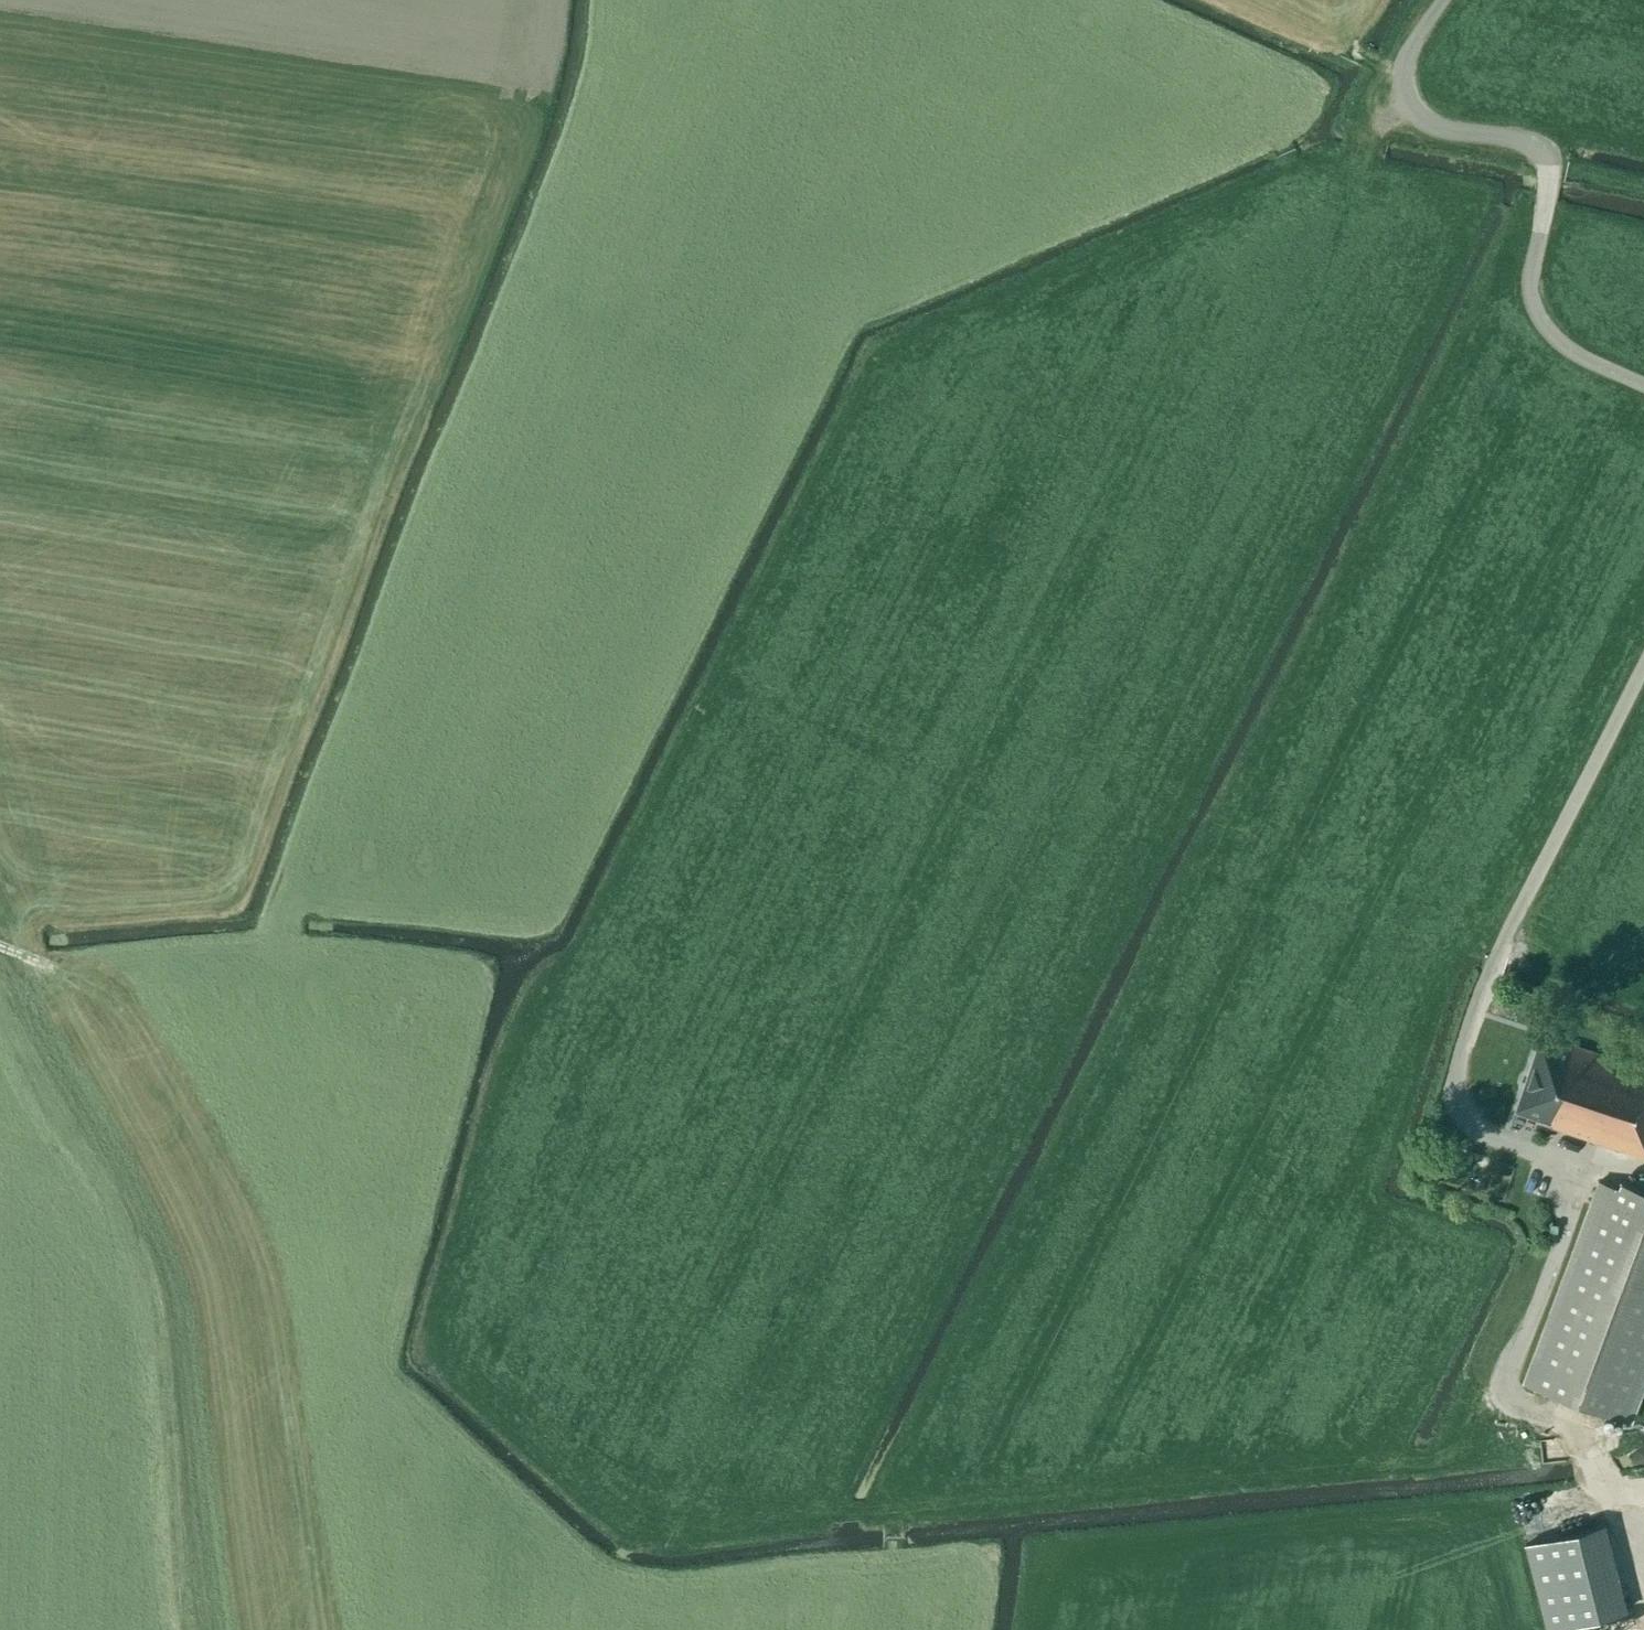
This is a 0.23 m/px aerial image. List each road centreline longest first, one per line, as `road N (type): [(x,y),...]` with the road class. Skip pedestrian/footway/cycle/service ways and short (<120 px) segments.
road 1 (unclassified): [(1549,1157),(1489,1138),(1460,1099),(1460,1050),(1643,668)]
road 2 (unclassified): [(1643,387),(1553,343),(1535,318),(1535,185),(1526,161),(1499,151),(1452,156),(1404,132),(1398,48),(1432,0)]
road 3 (track): [(1643,1612),(1588,1457),(1549,1403),(1502,1390),(1558,1216),(1549,1157)]

